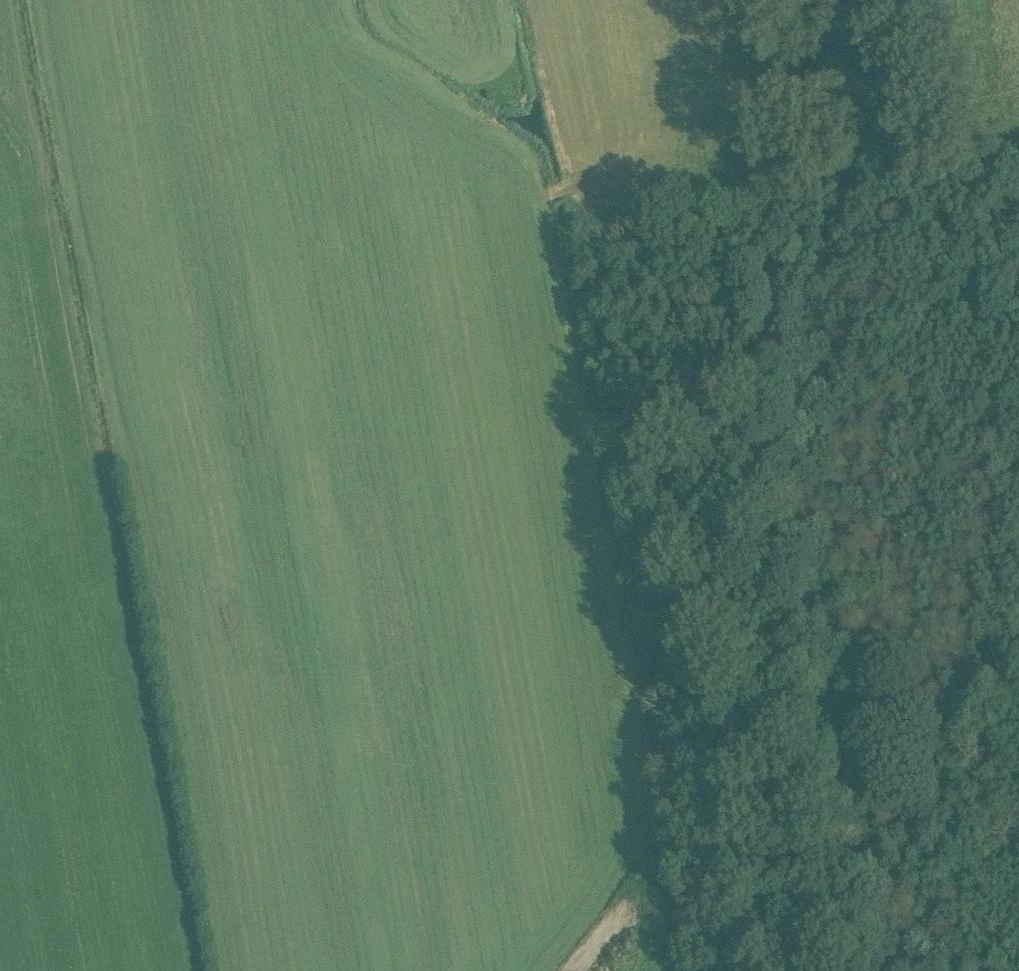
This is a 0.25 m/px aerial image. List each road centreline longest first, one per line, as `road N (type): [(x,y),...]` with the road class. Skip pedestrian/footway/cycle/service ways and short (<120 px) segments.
road 1 (track): [(879,970),(757,255),(838,176)]
road 2 (track): [(1018,238),(900,164),(787,185)]
road 3 (track): [(879,168),(848,0)]

